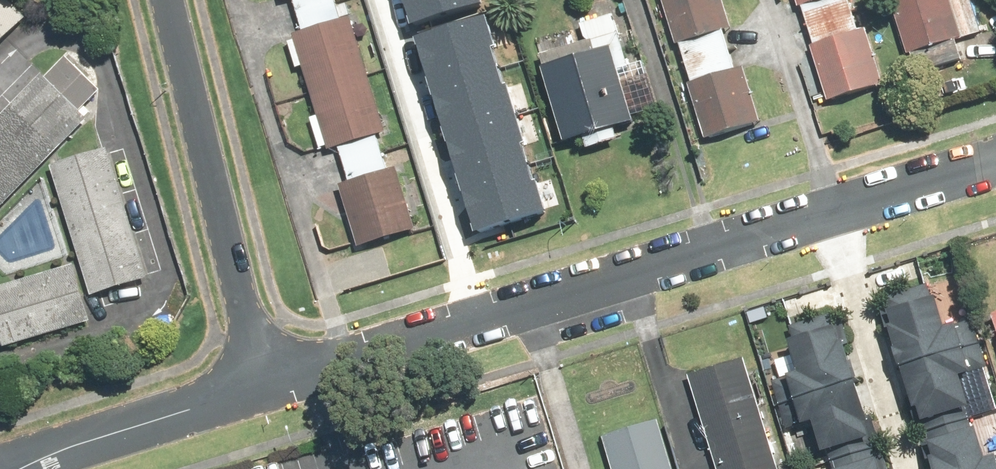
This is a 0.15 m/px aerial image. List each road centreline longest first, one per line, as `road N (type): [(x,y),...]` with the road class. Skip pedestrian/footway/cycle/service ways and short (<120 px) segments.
road 1 (residential): [(263,388),(995,155)]
road 2 (residential): [(163,0),(263,388)]
road 3 (residential): [(21,468),(263,388)]

